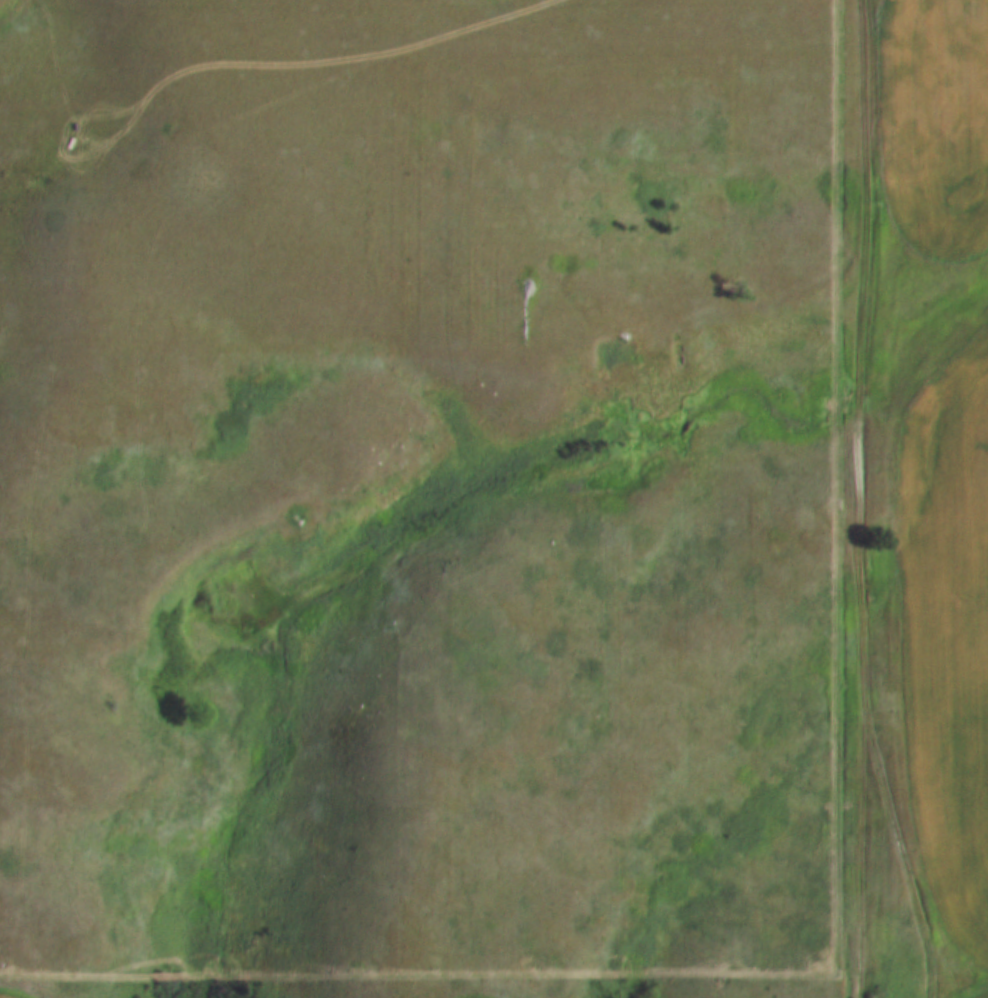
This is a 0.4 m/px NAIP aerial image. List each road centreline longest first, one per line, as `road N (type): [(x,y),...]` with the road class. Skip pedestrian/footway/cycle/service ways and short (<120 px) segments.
road 1 (track): [(930,997),(926,921),(865,713),(858,0)]

